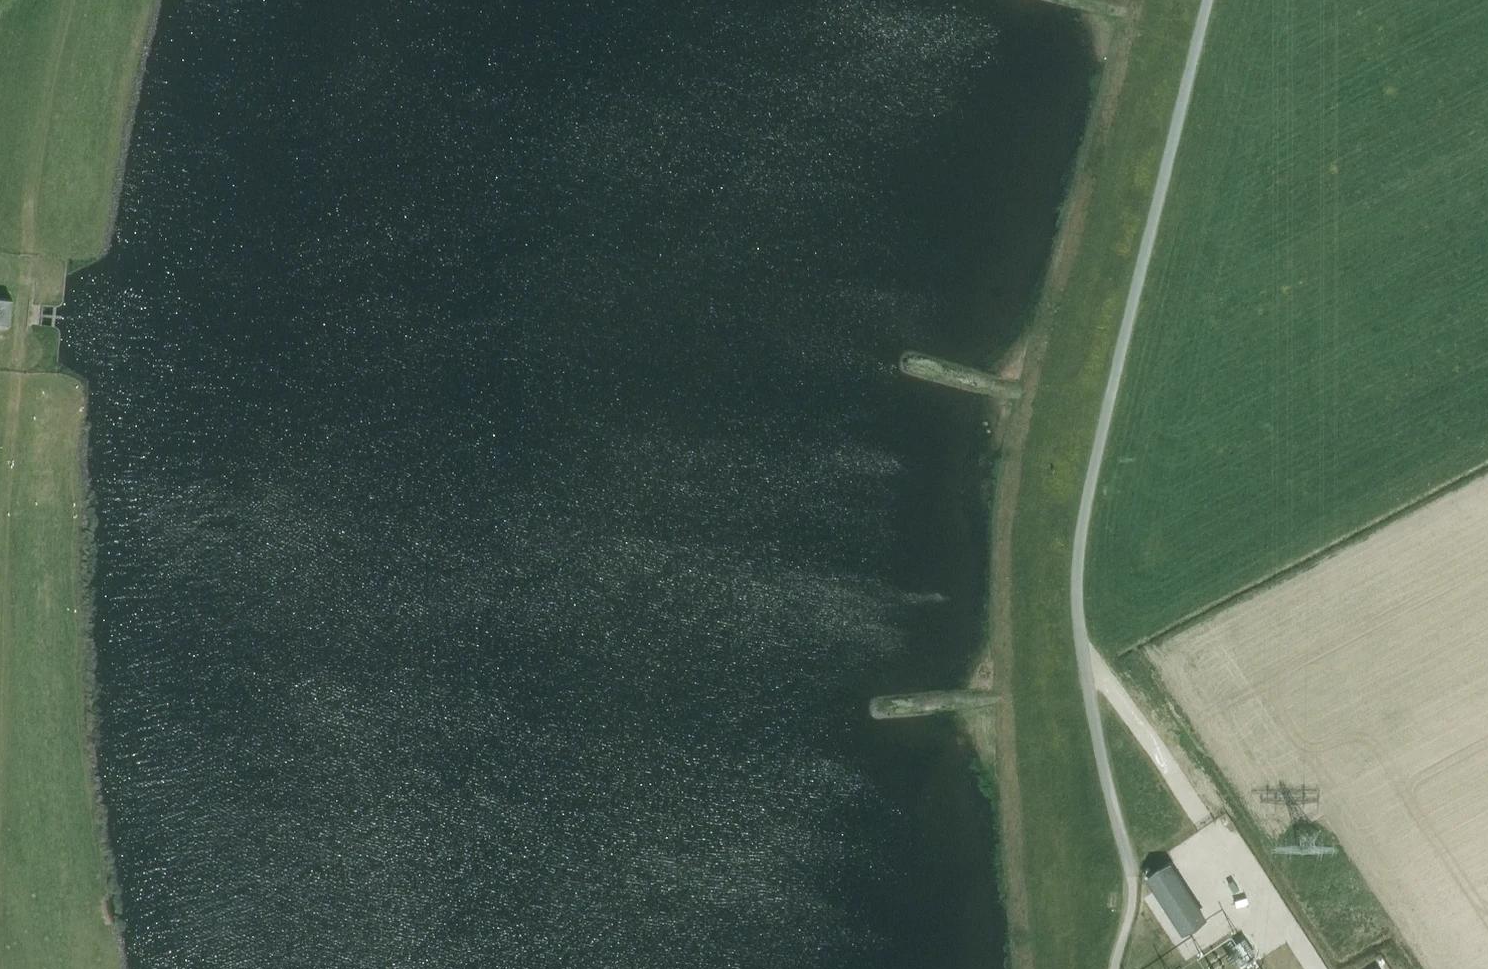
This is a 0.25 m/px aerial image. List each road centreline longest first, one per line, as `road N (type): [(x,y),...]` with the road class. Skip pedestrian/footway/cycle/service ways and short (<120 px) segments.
road 1 (unclassified): [(1115,968),(1135,885),(1081,644),(1078,563),(1102,432),(1208,0)]
road 2 (track): [(29,238),(44,99),(68,0)]
road 3 (track): [(0,567),(3,440),(18,330)]

